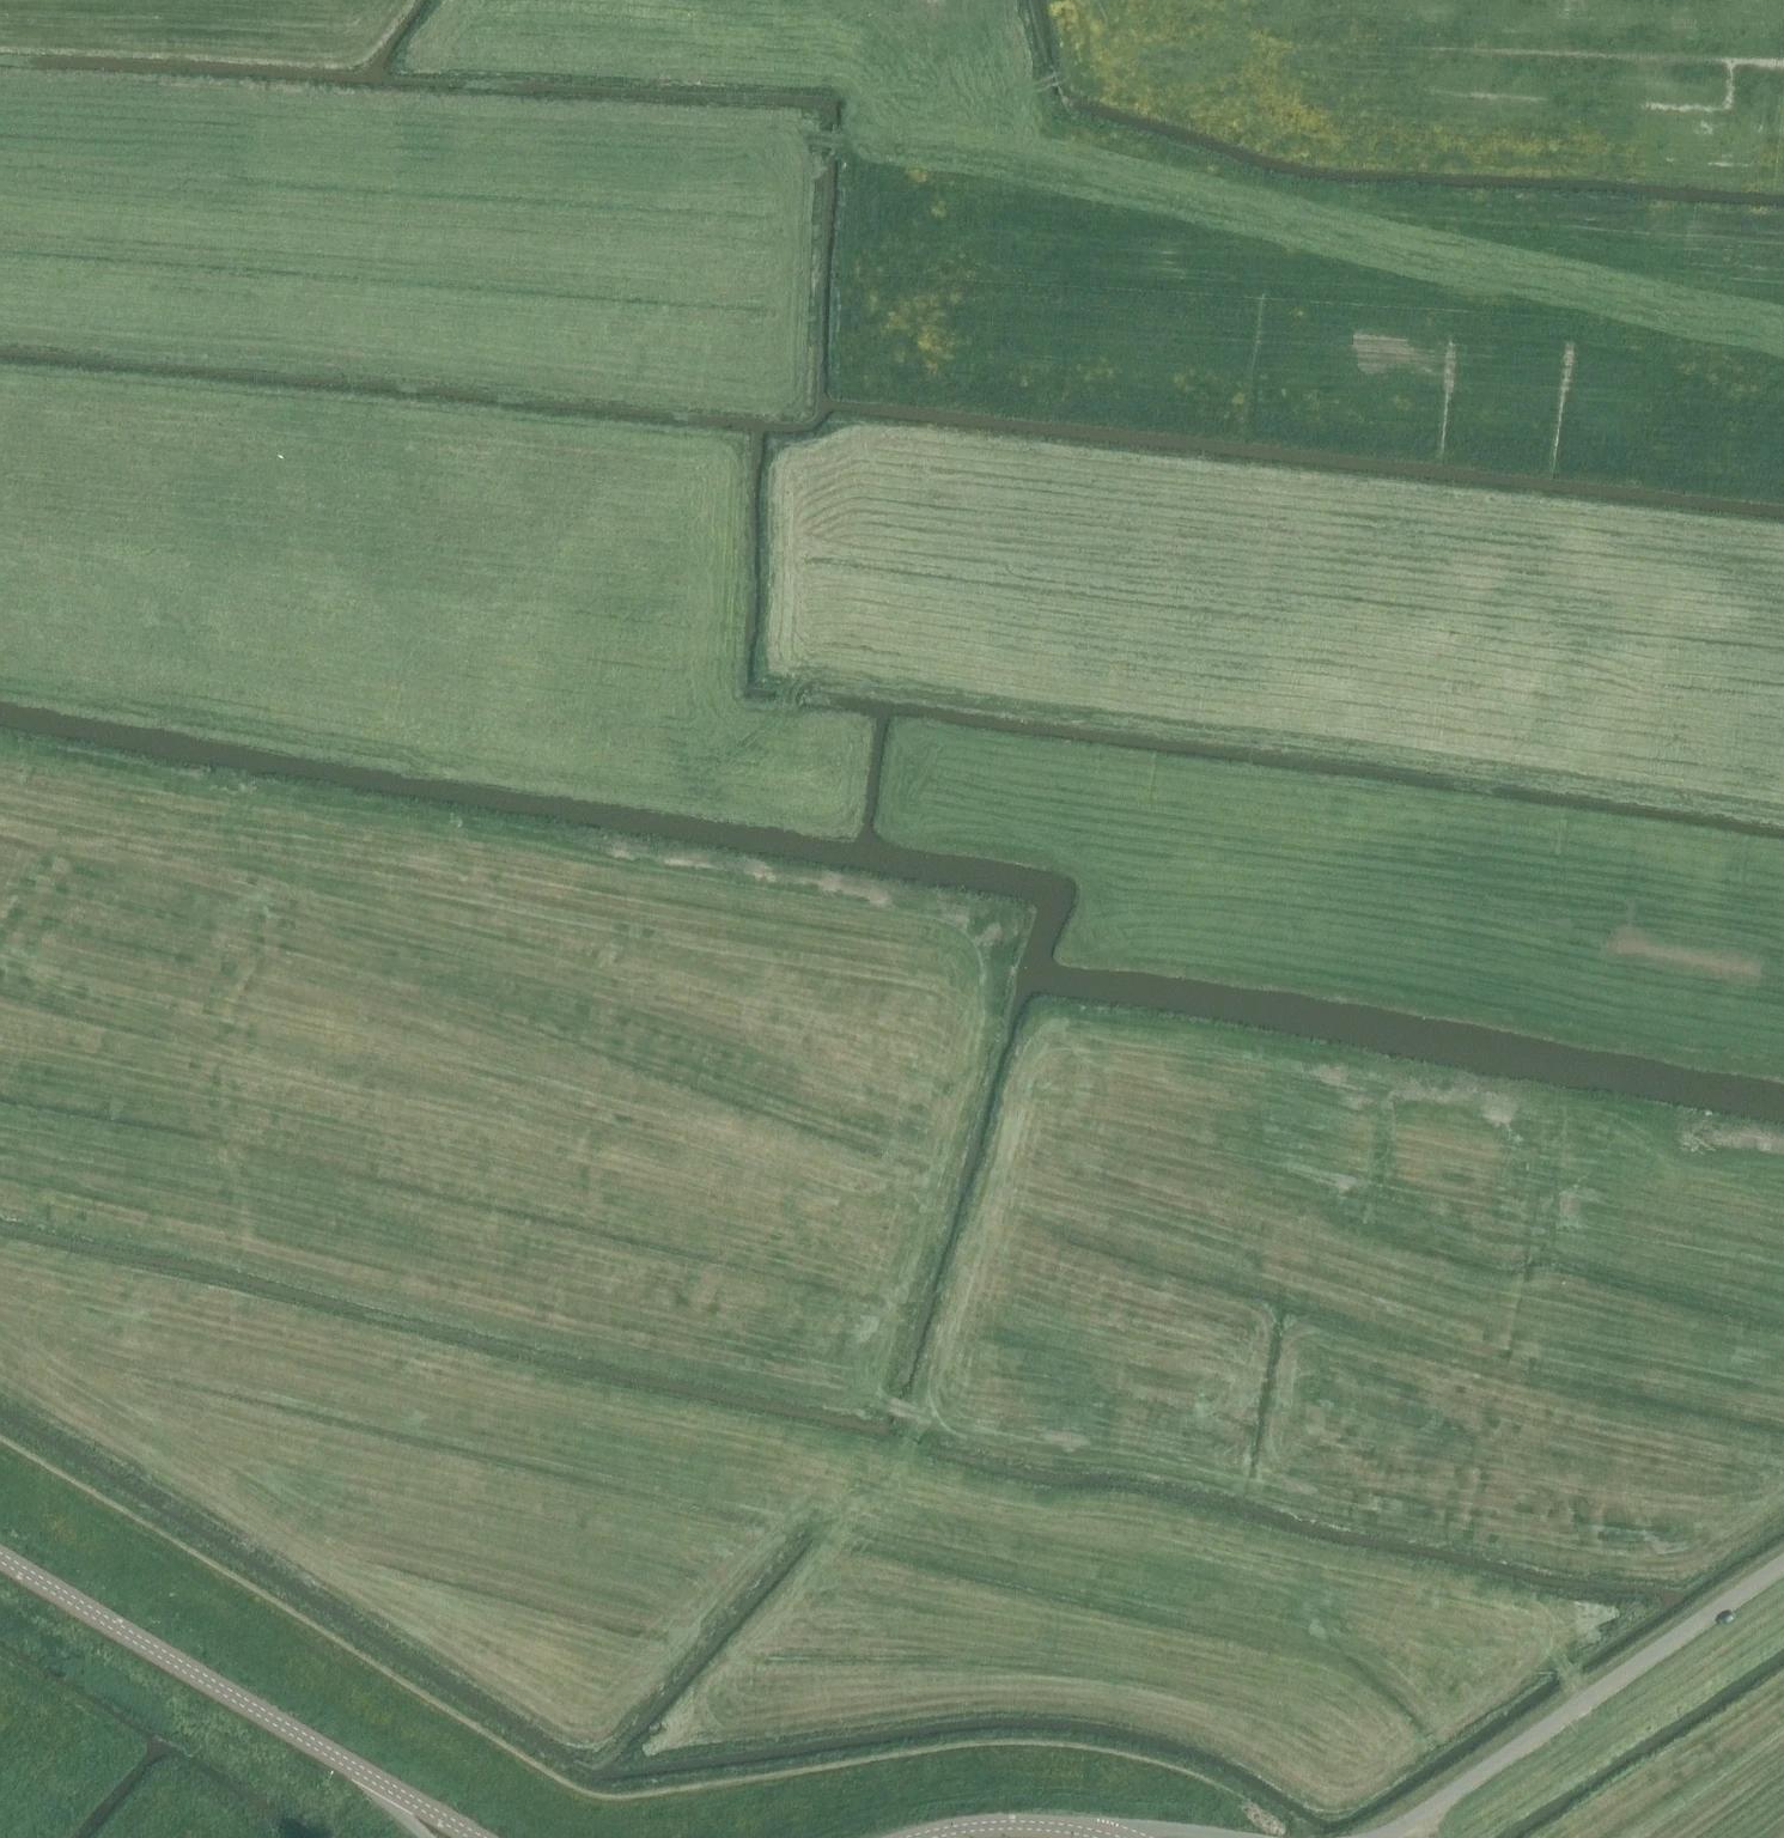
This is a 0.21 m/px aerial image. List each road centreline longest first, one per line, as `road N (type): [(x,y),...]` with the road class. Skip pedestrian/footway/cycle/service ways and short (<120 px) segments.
road 1 (tertiary): [(479,1837),(0,1556)]
road 2 (unclassified): [(1378,1837),(1783,1563)]
road 3 (tertiary): [(1087,1831),(991,1825),(912,1837)]
road 4 (unclassified): [(1238,1837),(1169,1829),(1087,1831)]

